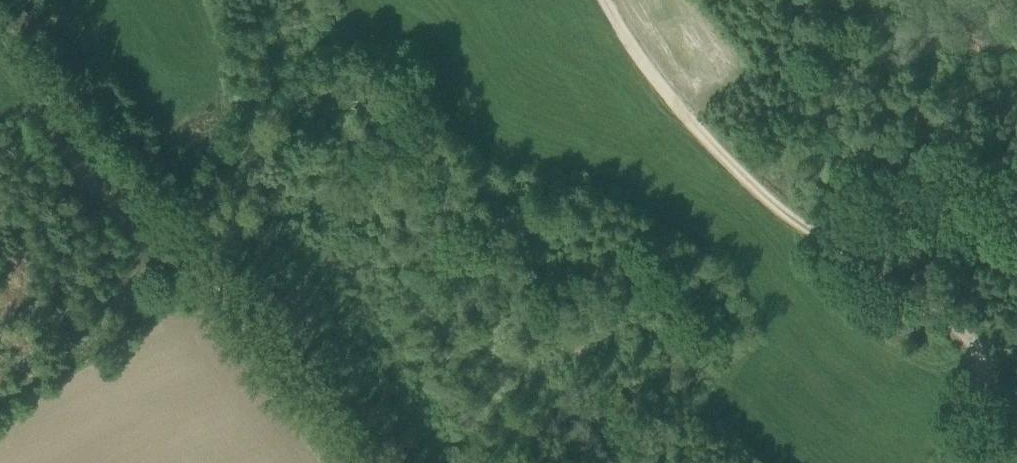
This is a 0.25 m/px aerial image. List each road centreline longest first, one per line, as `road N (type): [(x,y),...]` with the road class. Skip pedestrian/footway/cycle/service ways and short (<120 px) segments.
road 1 (track): [(945,462),(980,381),(973,339),(802,225),(666,92),(605,0)]

